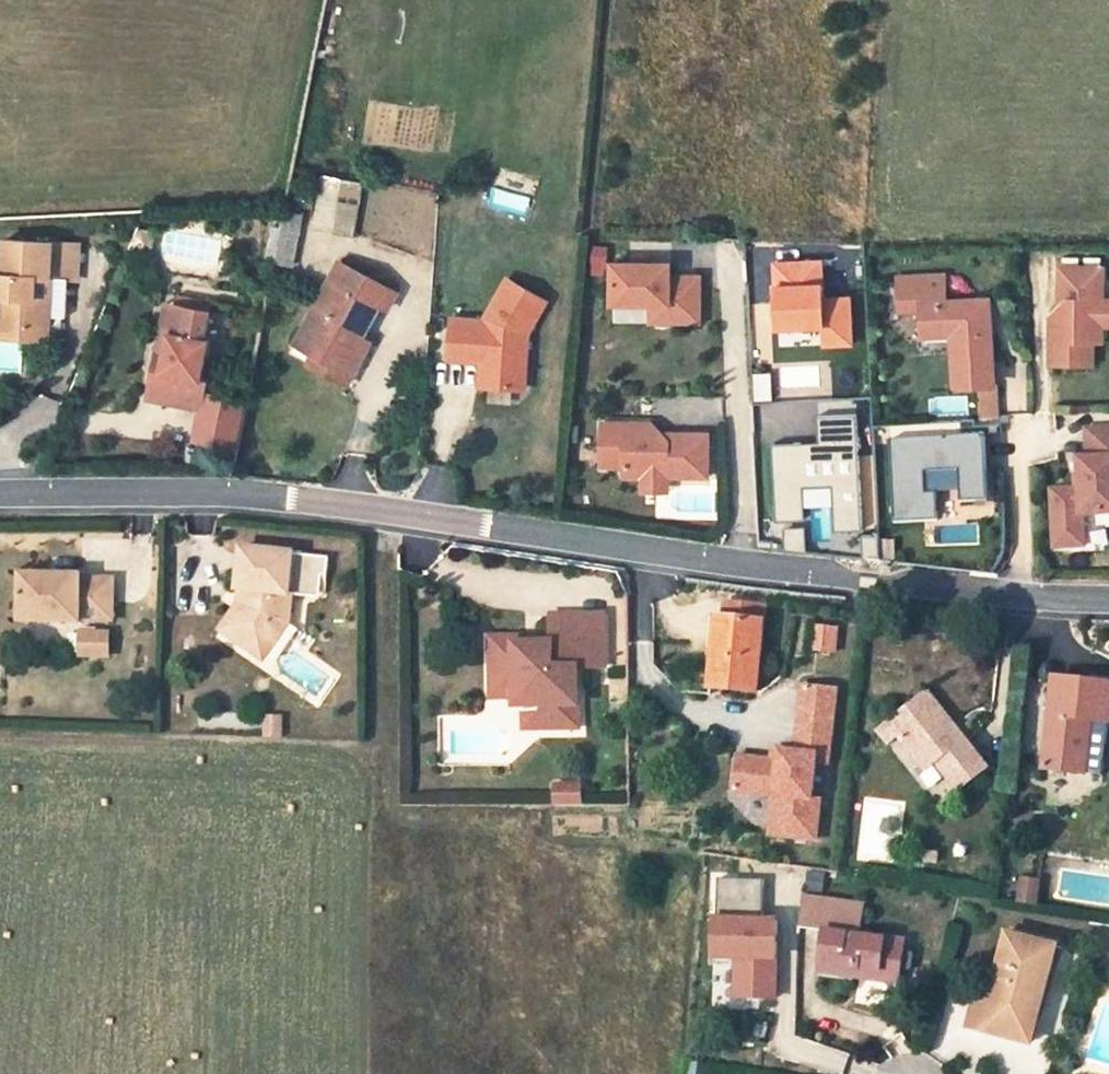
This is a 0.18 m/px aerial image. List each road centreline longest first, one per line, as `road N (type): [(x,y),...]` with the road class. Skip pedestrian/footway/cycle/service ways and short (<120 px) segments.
road 1 (unclassified): [(1108,615),(197,490),(0,499)]

